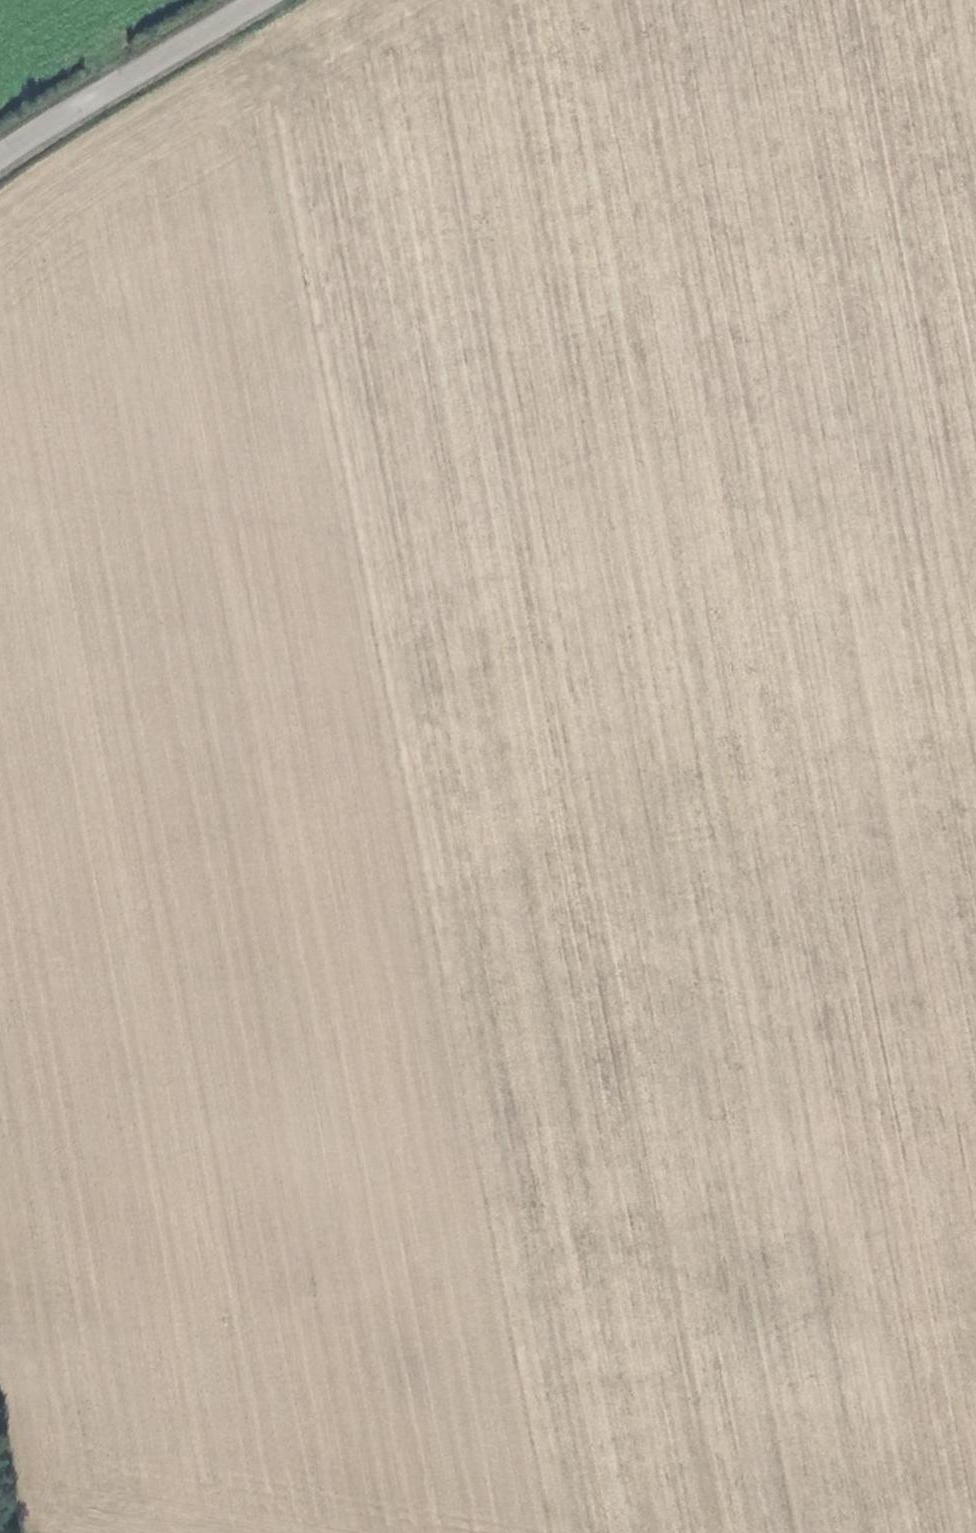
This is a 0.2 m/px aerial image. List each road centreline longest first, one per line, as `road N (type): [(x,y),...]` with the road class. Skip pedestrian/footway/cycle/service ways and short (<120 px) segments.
road 1 (tertiary): [(0,155),(260,0)]

